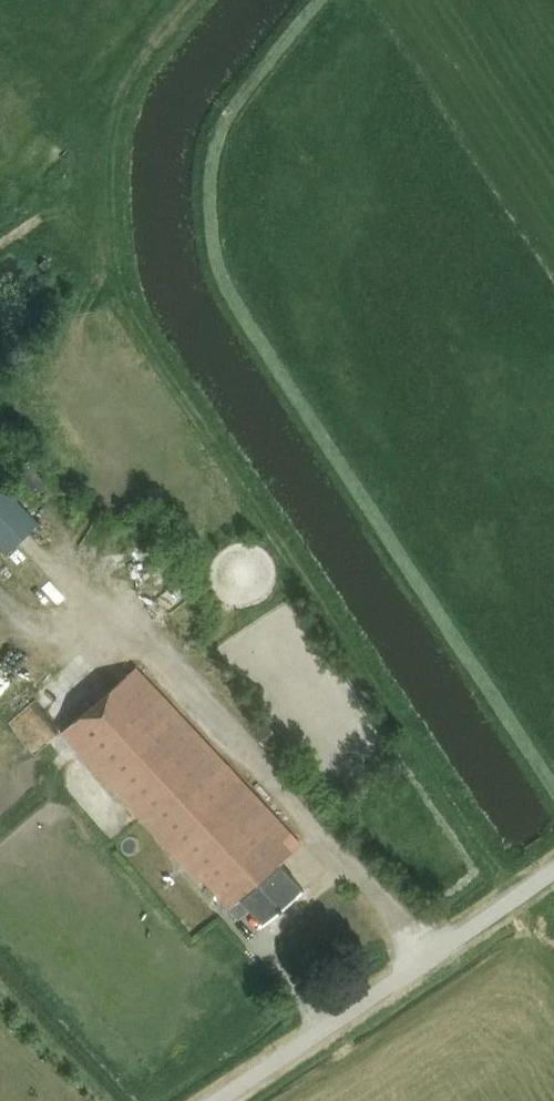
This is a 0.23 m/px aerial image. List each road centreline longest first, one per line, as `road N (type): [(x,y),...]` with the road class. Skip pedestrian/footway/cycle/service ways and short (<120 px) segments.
road 1 (unclassified): [(218,1100),(553,873)]

